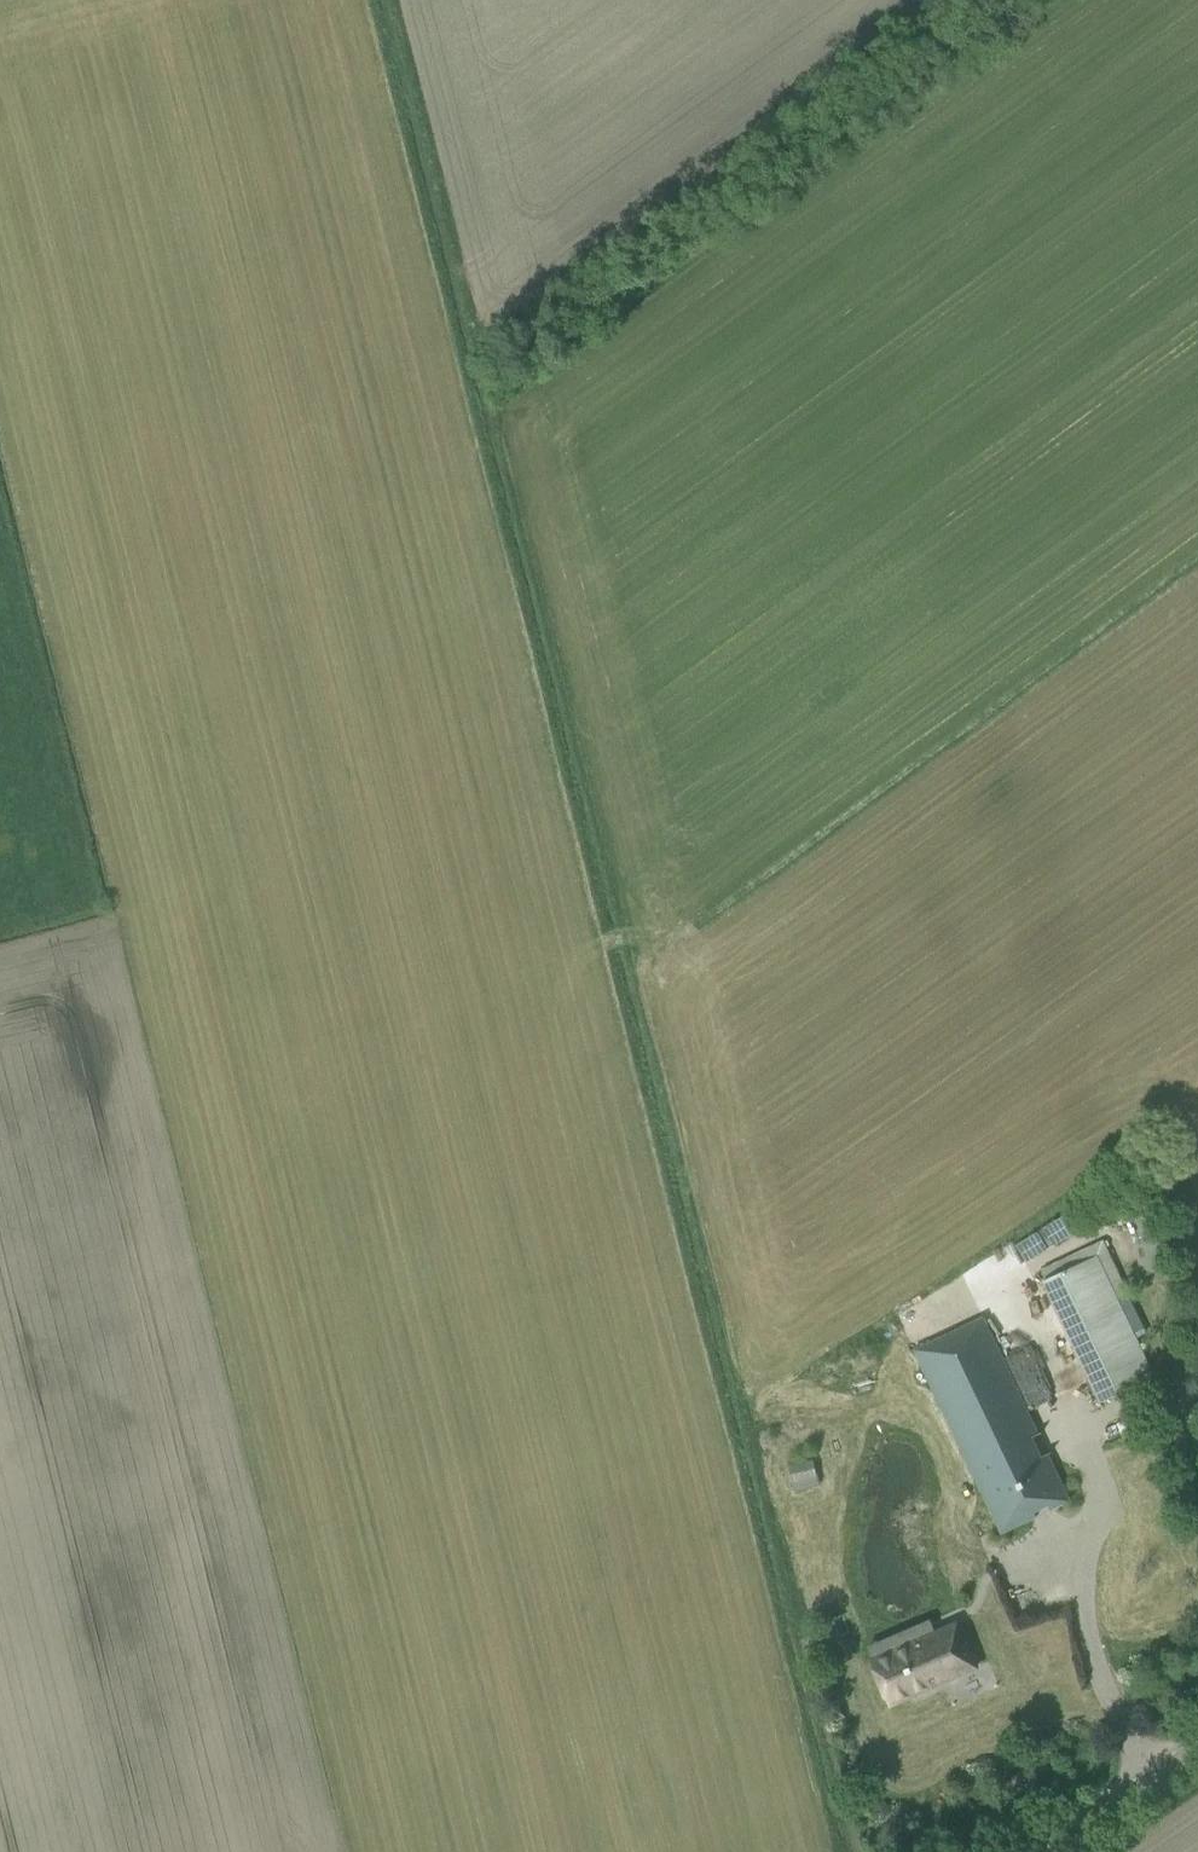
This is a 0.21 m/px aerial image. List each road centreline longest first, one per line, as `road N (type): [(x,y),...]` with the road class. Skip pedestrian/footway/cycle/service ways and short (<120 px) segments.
road 1 (tertiary): [(1041,1851),(1197,1744)]

